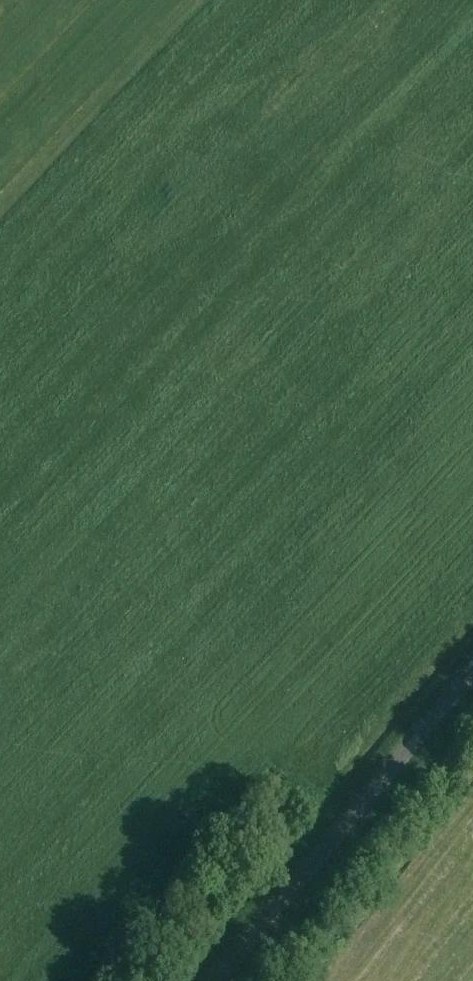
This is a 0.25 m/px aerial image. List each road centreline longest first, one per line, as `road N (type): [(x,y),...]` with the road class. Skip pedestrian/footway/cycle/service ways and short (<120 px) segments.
road 1 (unclassified): [(214,980),(472,670)]

